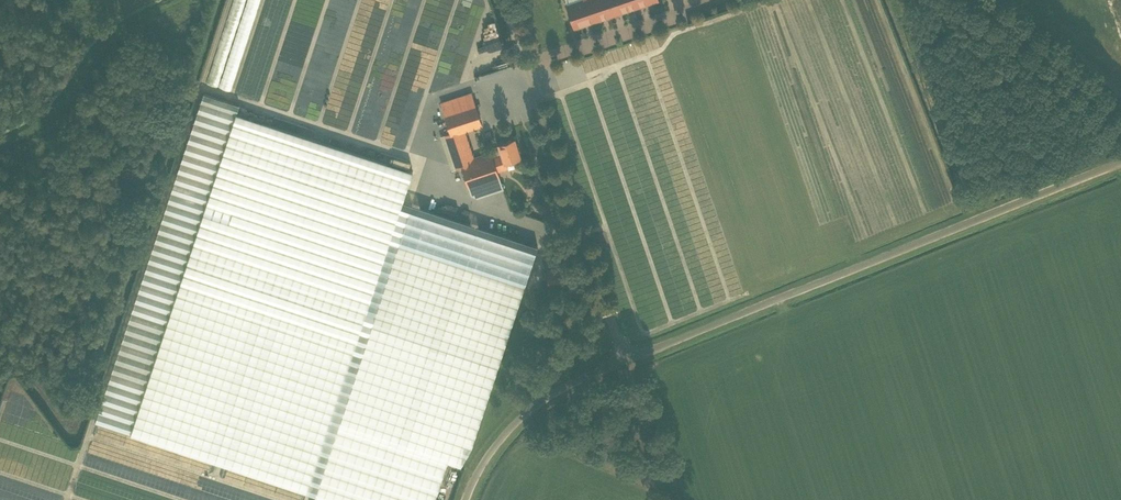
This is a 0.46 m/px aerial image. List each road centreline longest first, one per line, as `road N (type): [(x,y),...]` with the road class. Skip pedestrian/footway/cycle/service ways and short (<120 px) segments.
road 1 (unclassified): [(621,358),(1120,162)]
road 2 (unclassified): [(621,358),(527,61)]
road 3 (unclassified): [(476,499),(495,449),(519,415),(570,375),(621,358)]
road 4 (unclassified): [(962,0),(1120,128)]
road 5 (unclassified): [(527,61),(699,0)]

